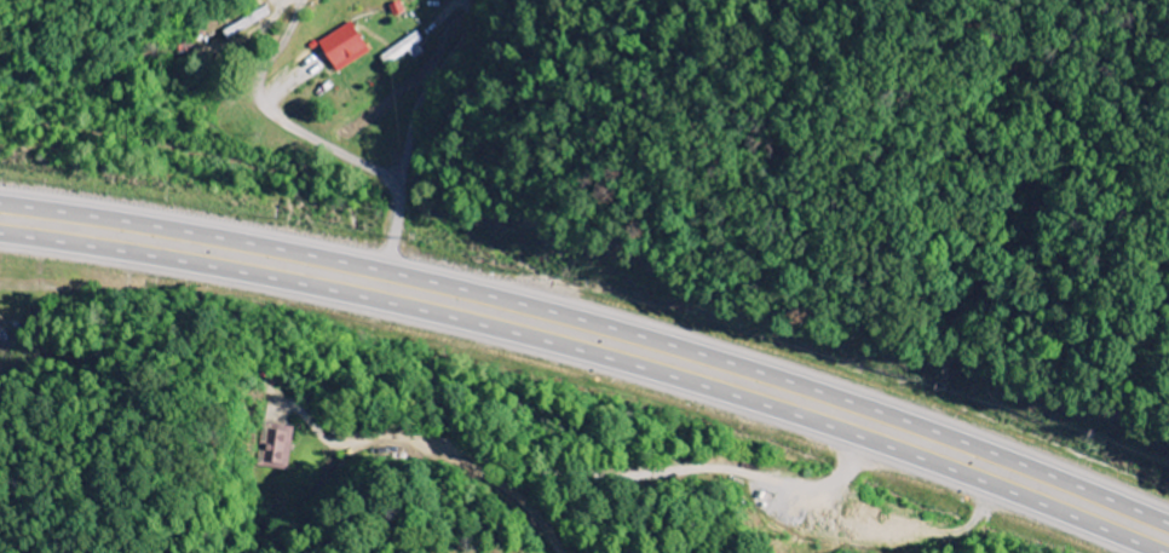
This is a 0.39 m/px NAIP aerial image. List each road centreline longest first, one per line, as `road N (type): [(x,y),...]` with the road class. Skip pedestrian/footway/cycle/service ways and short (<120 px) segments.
road 1 (trunk): [(1168,523),(871,409),(669,345),(461,288),(168,224),(0,201)]
road 2 (trunk): [(0,236),(243,273),(516,335),(860,439),(1157,552)]
road 3 (residential): [(280,409),(295,408),(344,447),(405,431),(443,449),(524,467),(637,477),(715,470),(796,490),(839,480),(871,409)]
road 4 (residential): [(387,304),(402,192),(260,104),(259,75),(289,28)]

